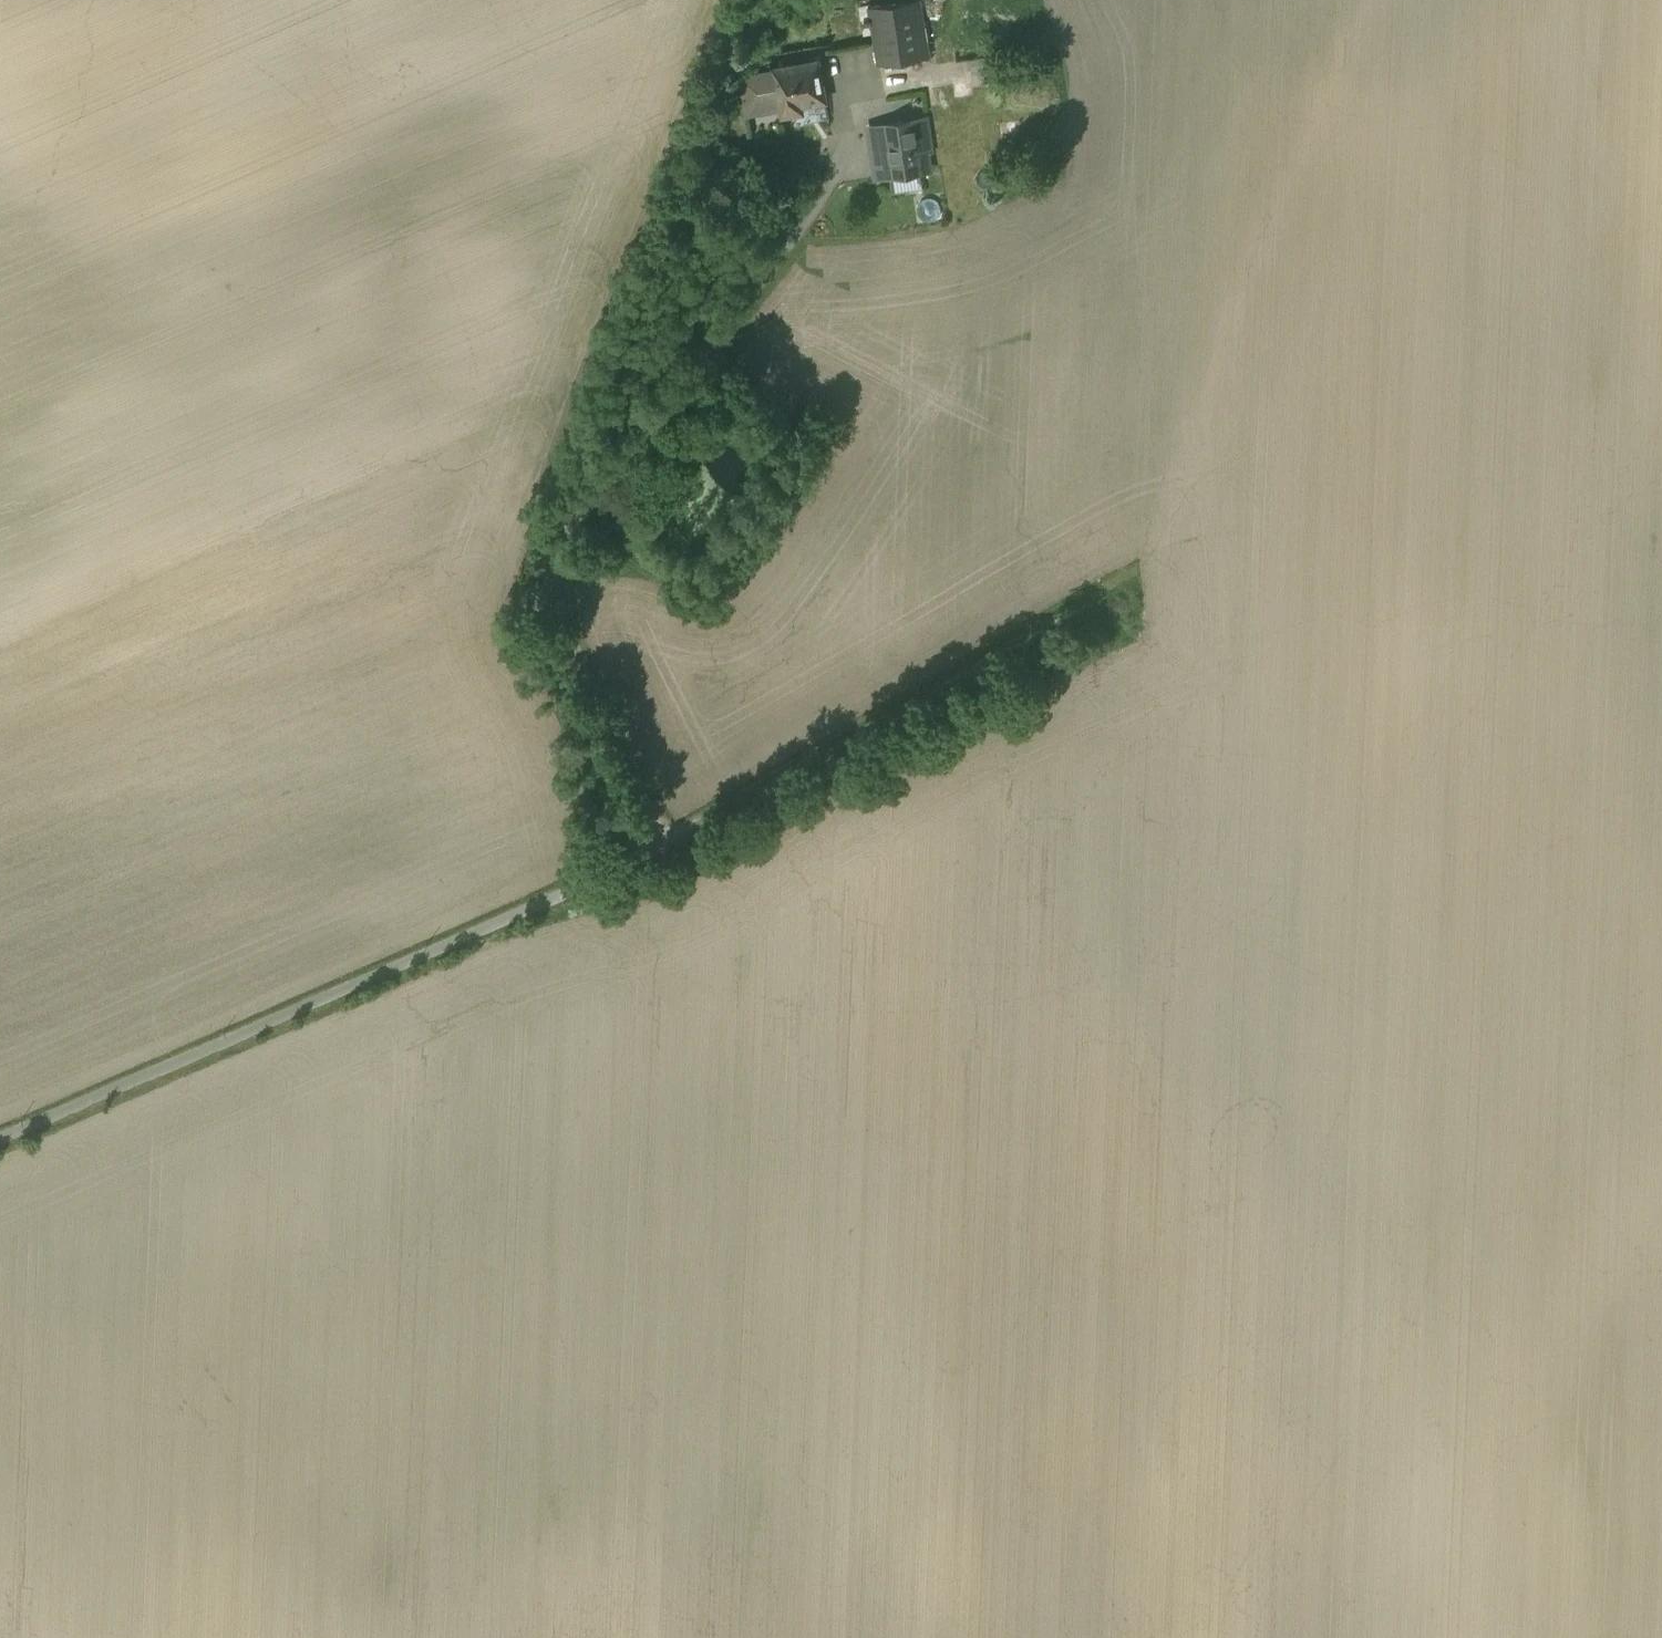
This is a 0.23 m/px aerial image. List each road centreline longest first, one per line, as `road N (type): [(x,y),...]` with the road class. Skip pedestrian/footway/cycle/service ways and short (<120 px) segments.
road 1 (track): [(648,857),(1140,570)]

